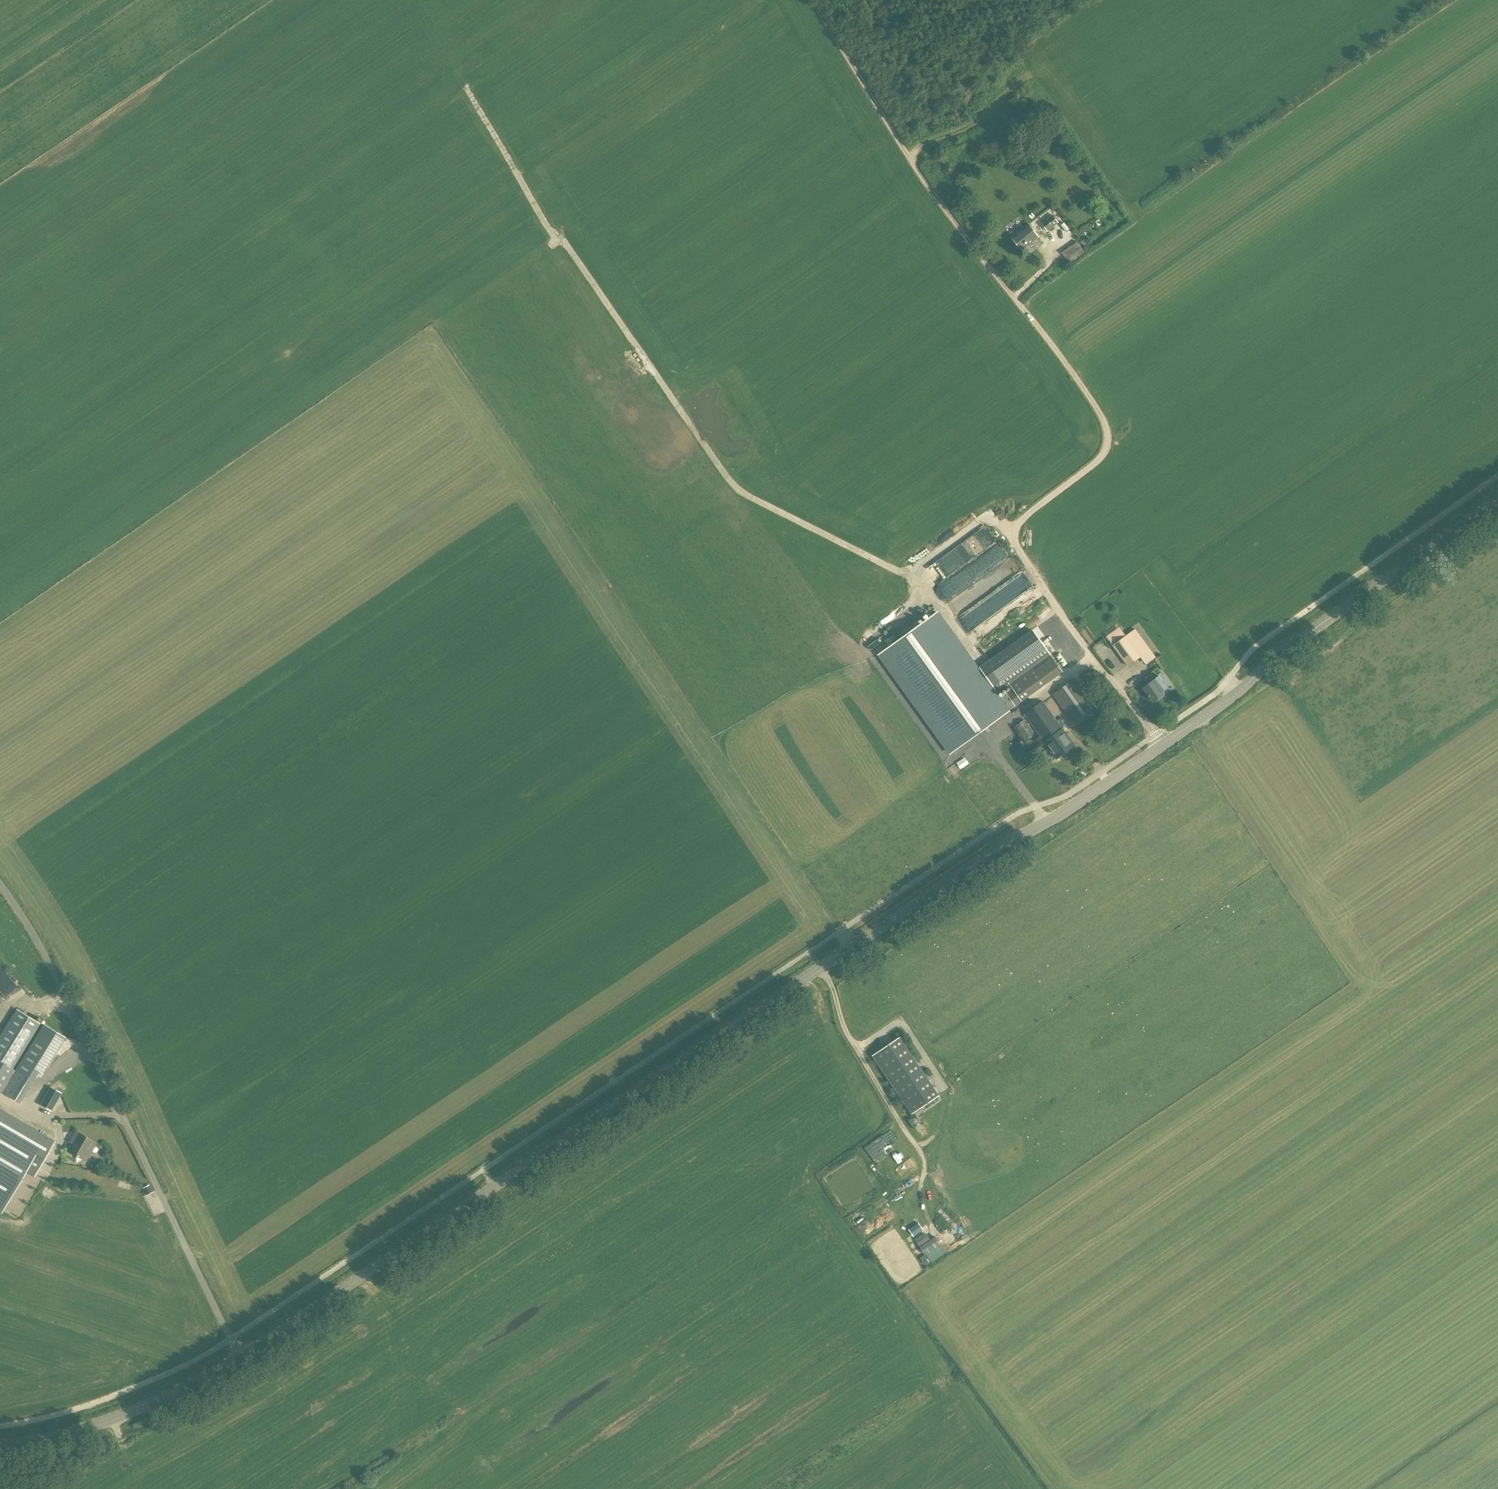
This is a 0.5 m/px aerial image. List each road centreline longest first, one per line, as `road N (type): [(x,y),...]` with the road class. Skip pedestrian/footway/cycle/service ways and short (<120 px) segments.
road 1 (tertiary): [(241,1355),(1162,744)]
road 2 (track): [(1093,657),(1017,552),(1015,534),(1105,452),(1103,421),(908,155),(813,0)]
road 3 (track): [(981,661),(921,582),(731,483),(553,236),(467,87)]
road 4 (unclassified): [(241,1355),(37,940),(0,884)]
road 5 (tertiary): [(1162,744),(1497,499)]
road 6 (tertiary): [(0,1447),(111,1421),(241,1355)]
road 7 (track): [(1029,73),(968,126),(908,155)]
road 8 (track): [(906,573),(989,517),(1015,534)]

